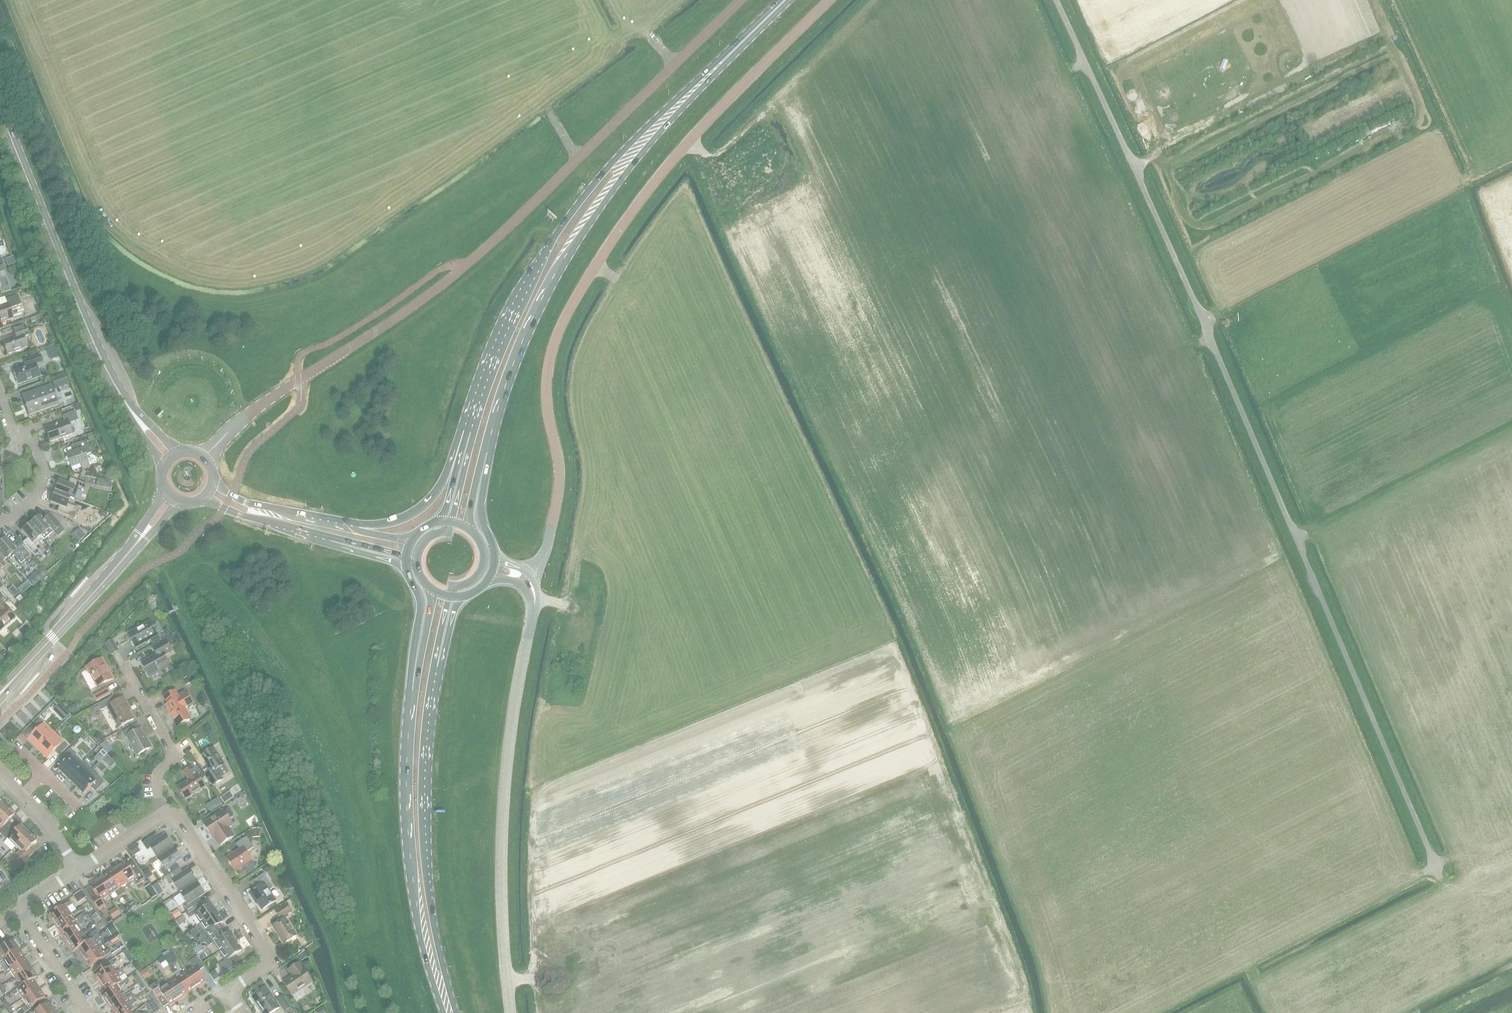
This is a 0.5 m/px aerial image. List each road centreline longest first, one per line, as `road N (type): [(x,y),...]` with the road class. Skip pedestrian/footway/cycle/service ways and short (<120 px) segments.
road 1 (unclassified): [(204,456),(254,410),(461,269),(741,0)]
road 2 (unclassified): [(531,575),(544,555),(560,488),(547,374),(571,308),(677,154),(830,0)]
road 3 (primary): [(734,50),(639,135),(567,218),(499,340),(470,422)]
road 4 (primary): [(495,430),(511,373),(561,265),(634,161),(734,50)]
road 5 (unclassified): [(511,1012),(500,924),(508,748),(534,609)]
road 6 (tertiary): [(170,457),(108,372),(0,114)]
road 7 (primary): [(457,1012),(427,844),(436,673)]
road 8 (primary): [(411,699),(410,867),(445,1012)]
road 9 (tertiary): [(0,693),(171,498)]
road 10 (residential): [(227,991),(264,966),(266,951),(182,823),(162,814)]
road 11 (primary): [(470,422),(434,495),(394,521),(355,527)]
road 12 (residential): [(0,523),(31,502),(43,471),(0,395)]
road 13 (tertiary): [(355,527),(248,503),(213,483)]
road 14 (primary): [(406,565),(421,606),(411,699)]
road 15 (primary): [(495,557),(479,518),(495,430)]
road 16 (tertiary): [(204,498),(323,535)]
road 17 (residential): [(88,1012),(18,909)]
road 18 (residential): [(78,869),(47,822),(0,776)]

